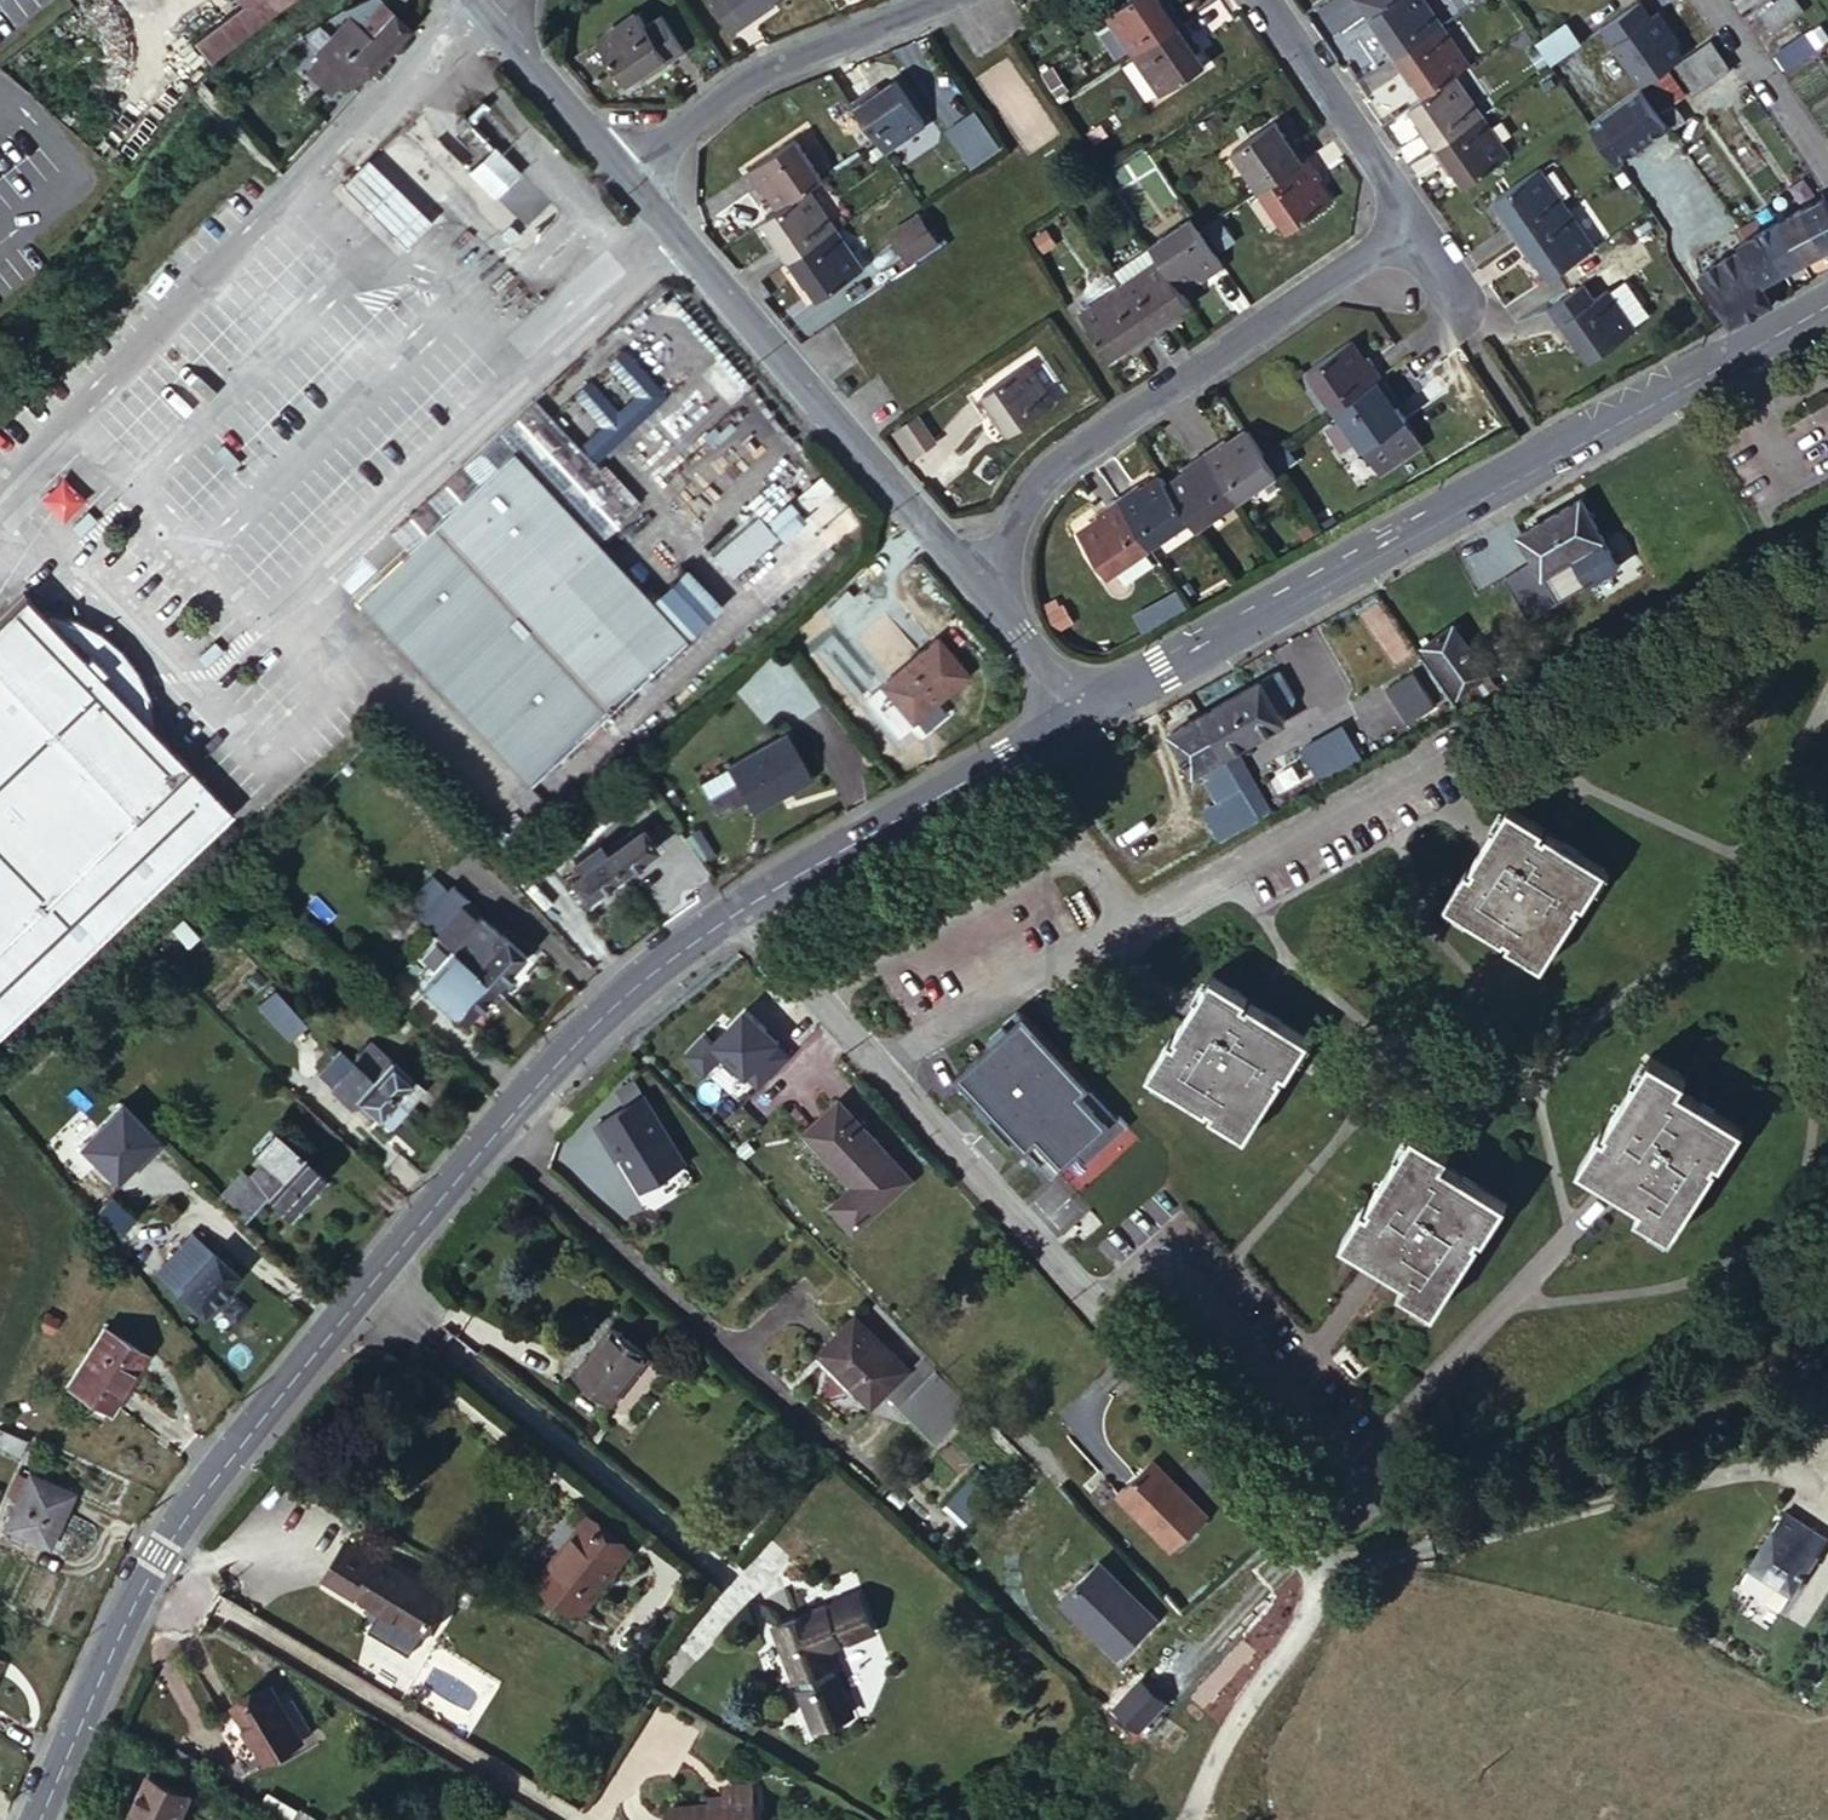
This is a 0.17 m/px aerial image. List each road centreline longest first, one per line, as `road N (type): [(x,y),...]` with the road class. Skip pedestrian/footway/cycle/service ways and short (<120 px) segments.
road 1 (secondary): [(744,904),(602,999),(191,1507),(114,1646),(38,1819)]
road 2 (residential): [(744,904),(1300,1553)]
road 3 (secondary): [(1827,307),(1086,703)]
road 4 (residential): [(1400,189),(1388,233),(1345,270),(1048,467),(1018,512),(997,598)]
road 5 (residential): [(997,598),(613,156)]
road 6 (residential): [(1300,1553),(1801,1293)]
road 7 (secondary): [(1086,703),(863,822),(744,904)]
road 8 (residential): [(613,156),(746,70),(928,0)]
road 9 (residential): [(1300,1553),(1316,1608),(1222,1743),(1188,1819)]
road 10 (residential): [(1272,0),(1400,189)]
road 11 (residential): [(1827,167),(1713,0)]
road 12 (residential): [(613,156),(485,0)]
road 13 (residential): [(1480,306),(1400,189)]
road 14 (residential): [(1086,703),(997,598)]

